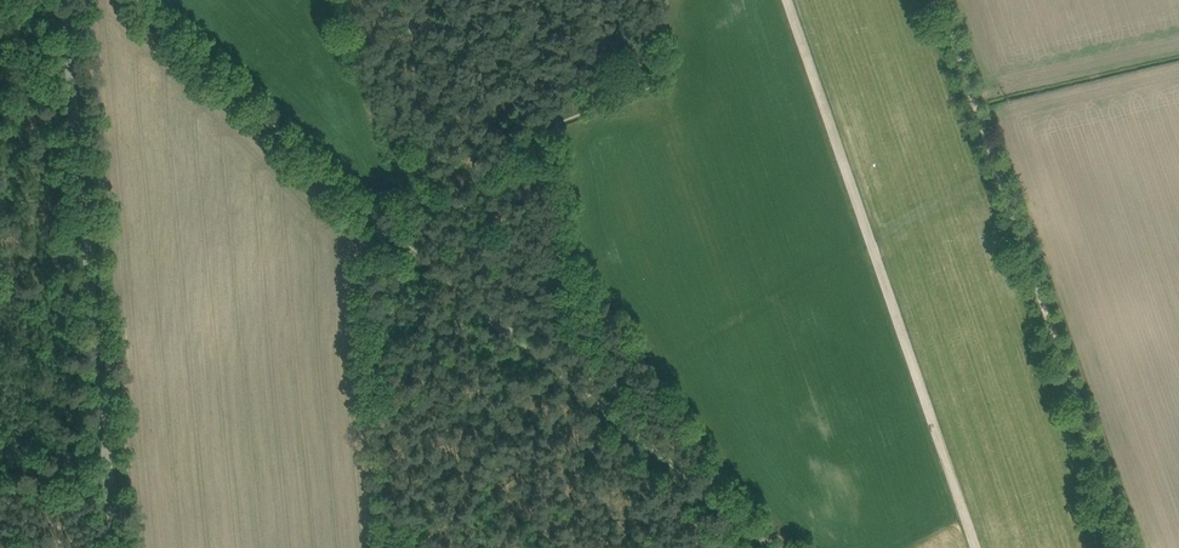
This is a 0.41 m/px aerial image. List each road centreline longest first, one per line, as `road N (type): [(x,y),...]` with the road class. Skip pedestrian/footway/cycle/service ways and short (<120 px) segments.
road 1 (track): [(776,547),(330,181),(143,0)]
road 2 (track): [(941,0),(1127,547)]
road 3 (unclassified): [(122,547),(63,0)]

